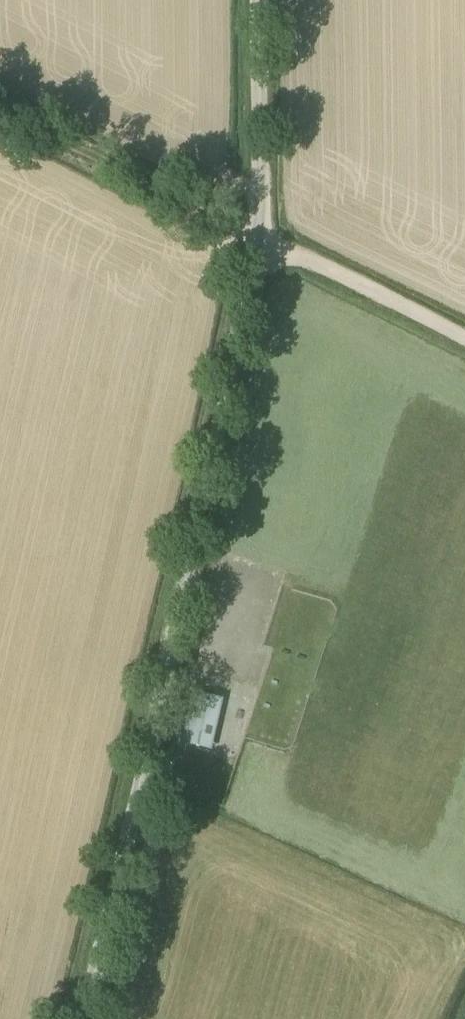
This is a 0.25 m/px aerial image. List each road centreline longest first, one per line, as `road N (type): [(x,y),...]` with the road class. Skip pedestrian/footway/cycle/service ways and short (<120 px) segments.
road 1 (unclassified): [(80,1018),(257,237),(249,0)]
road 2 (track): [(257,237),(0,111)]
road 3 (track): [(257,237),(464,338)]

